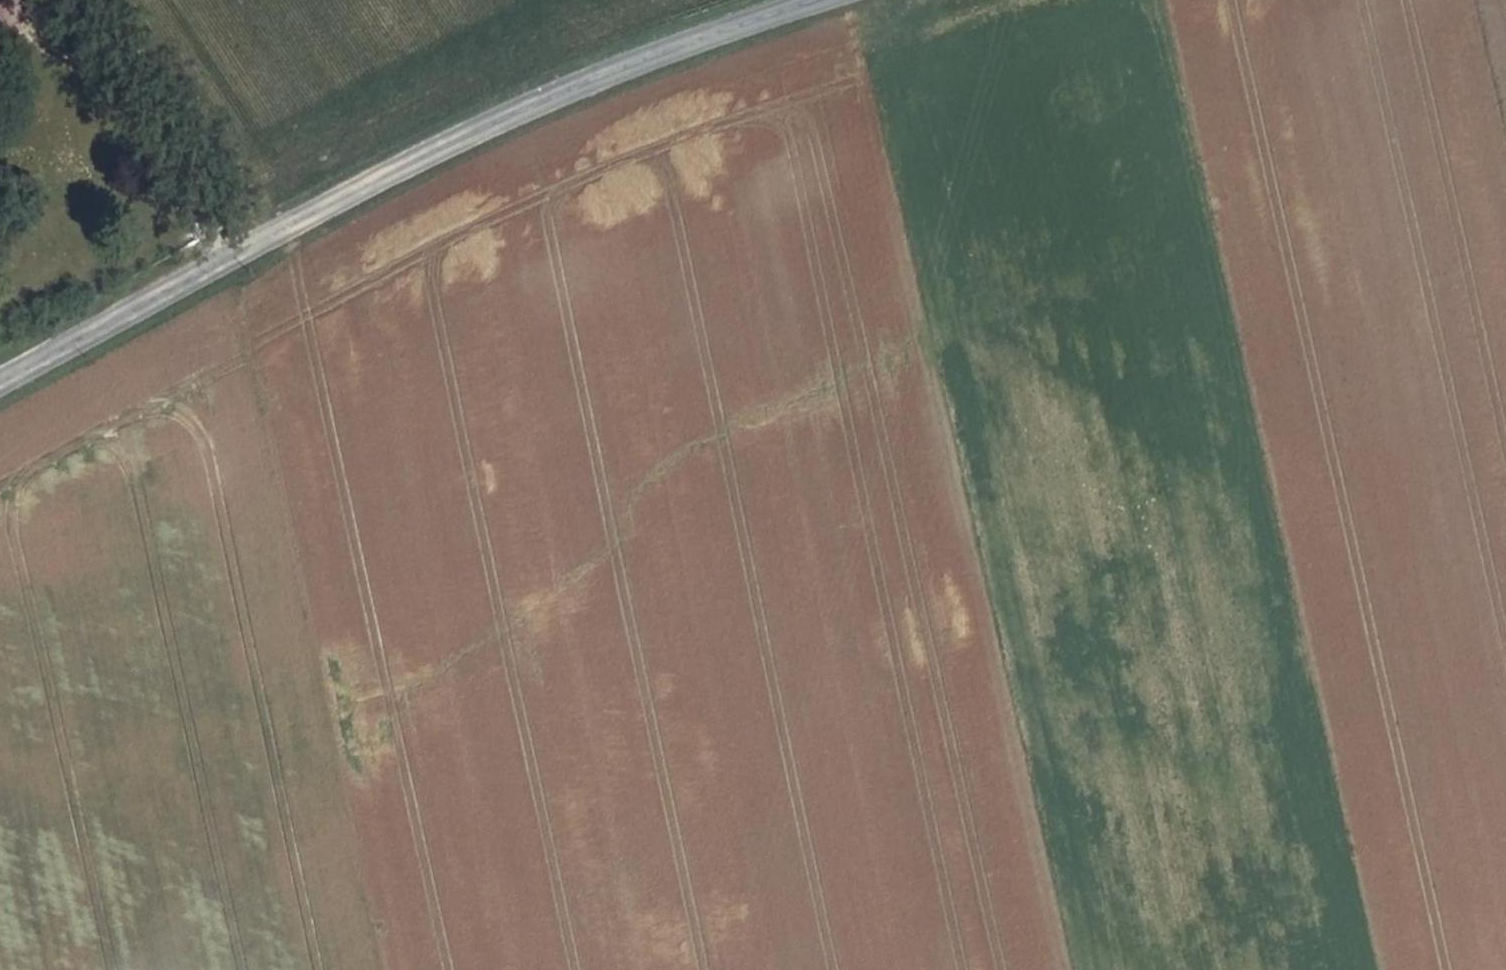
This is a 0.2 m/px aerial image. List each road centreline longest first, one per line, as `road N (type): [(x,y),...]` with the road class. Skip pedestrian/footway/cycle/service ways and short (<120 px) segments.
road 1 (tertiary): [(0,381),(510,111),(810,0)]

